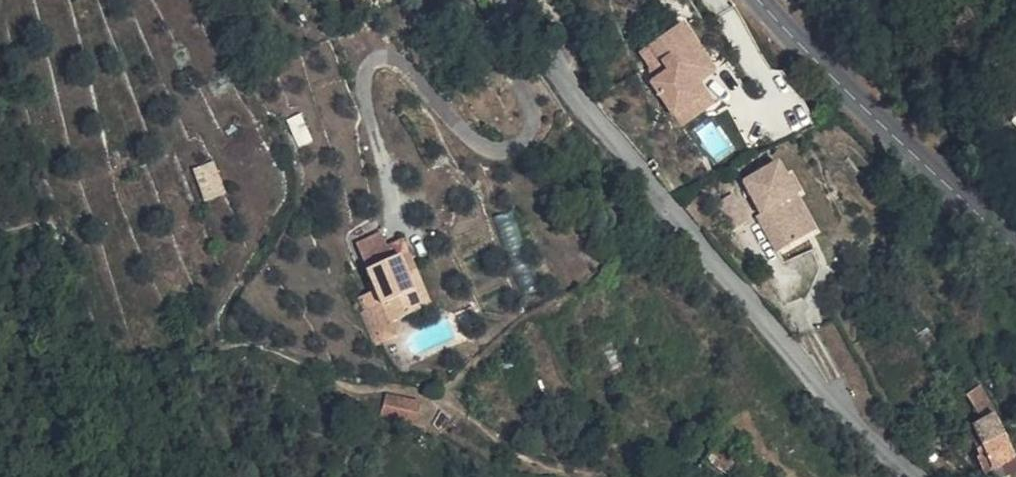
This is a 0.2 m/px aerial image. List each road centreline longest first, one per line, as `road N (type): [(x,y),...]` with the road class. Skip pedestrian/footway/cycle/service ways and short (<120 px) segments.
road 1 (residential): [(916,476),(778,339),(558,73),(508,0)]
road 2 (secondary): [(1015,247),(820,76),(763,0)]

